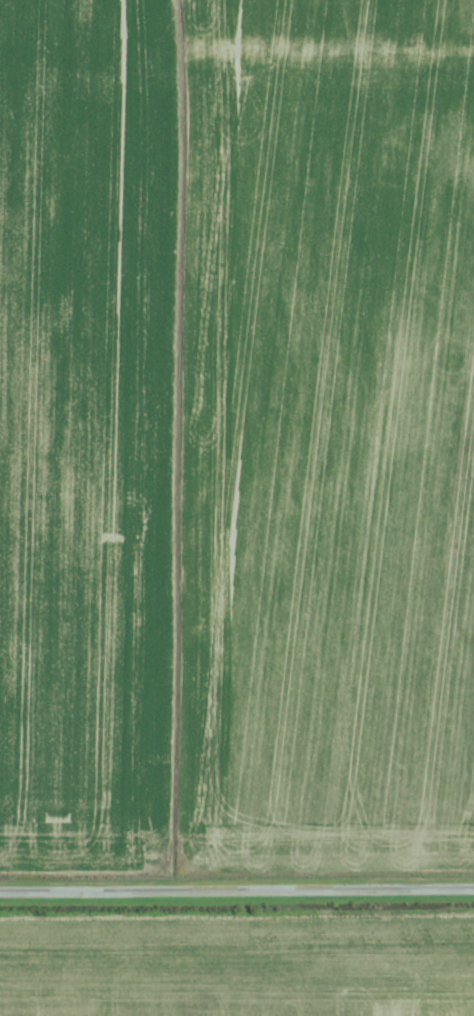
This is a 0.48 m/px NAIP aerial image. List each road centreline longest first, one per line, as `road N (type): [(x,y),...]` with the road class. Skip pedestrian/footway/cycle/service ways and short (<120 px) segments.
road 1 (residential): [(473,884),(0,879)]

